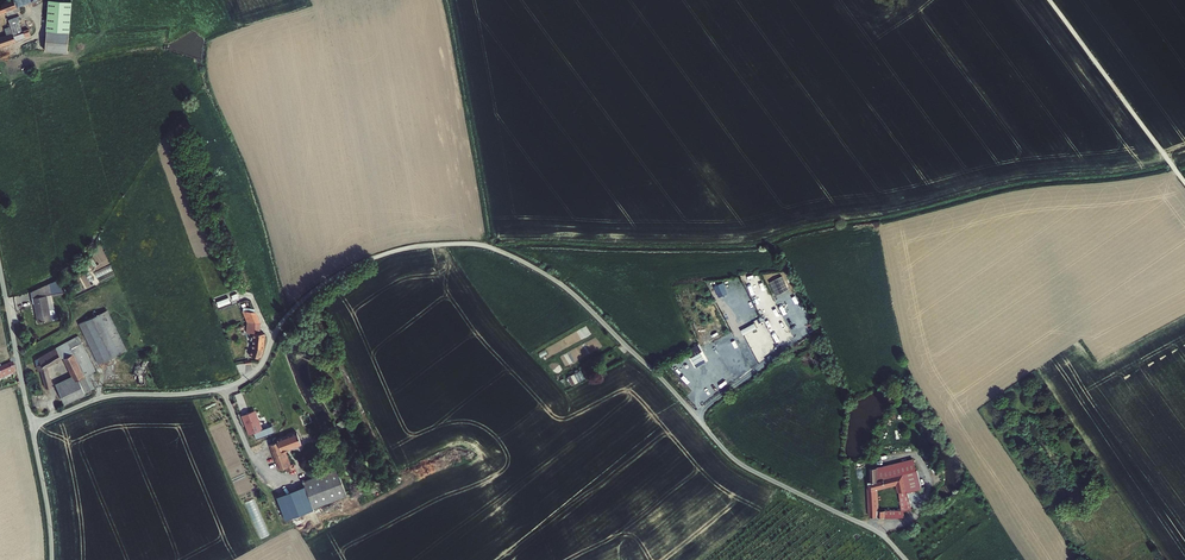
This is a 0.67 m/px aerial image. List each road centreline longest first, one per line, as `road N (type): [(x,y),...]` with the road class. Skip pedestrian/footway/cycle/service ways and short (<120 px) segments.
road 1 (unclassified): [(31,427),(104,397),(234,384),(259,368),(293,310),(332,279),(399,250),(476,244),(570,292),(735,460),(876,531),(906,559)]
road 2 (unclassified): [(1184,182),(1049,0)]
road 3 (unclassified): [(0,270),(31,427)]
road 4 (unclassified): [(31,427),(52,559)]

